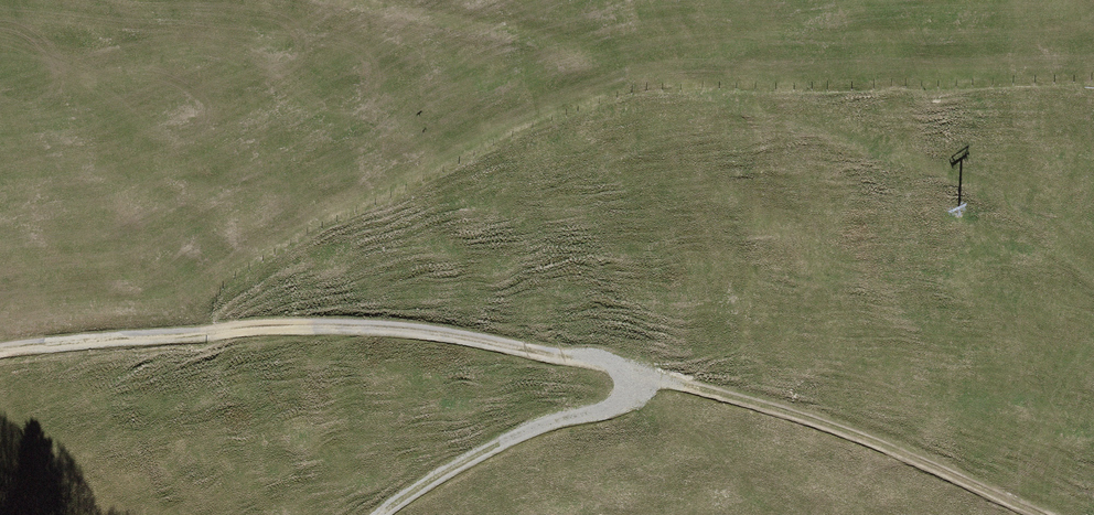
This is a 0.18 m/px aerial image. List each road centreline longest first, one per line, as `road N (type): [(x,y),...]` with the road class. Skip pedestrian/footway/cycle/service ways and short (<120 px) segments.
road 1 (track): [(381,514),(448,466),(614,406),(628,370),(453,337),(314,330),(70,344),(0,356)]
road 2 (track): [(628,370),(884,448),(1027,514)]

